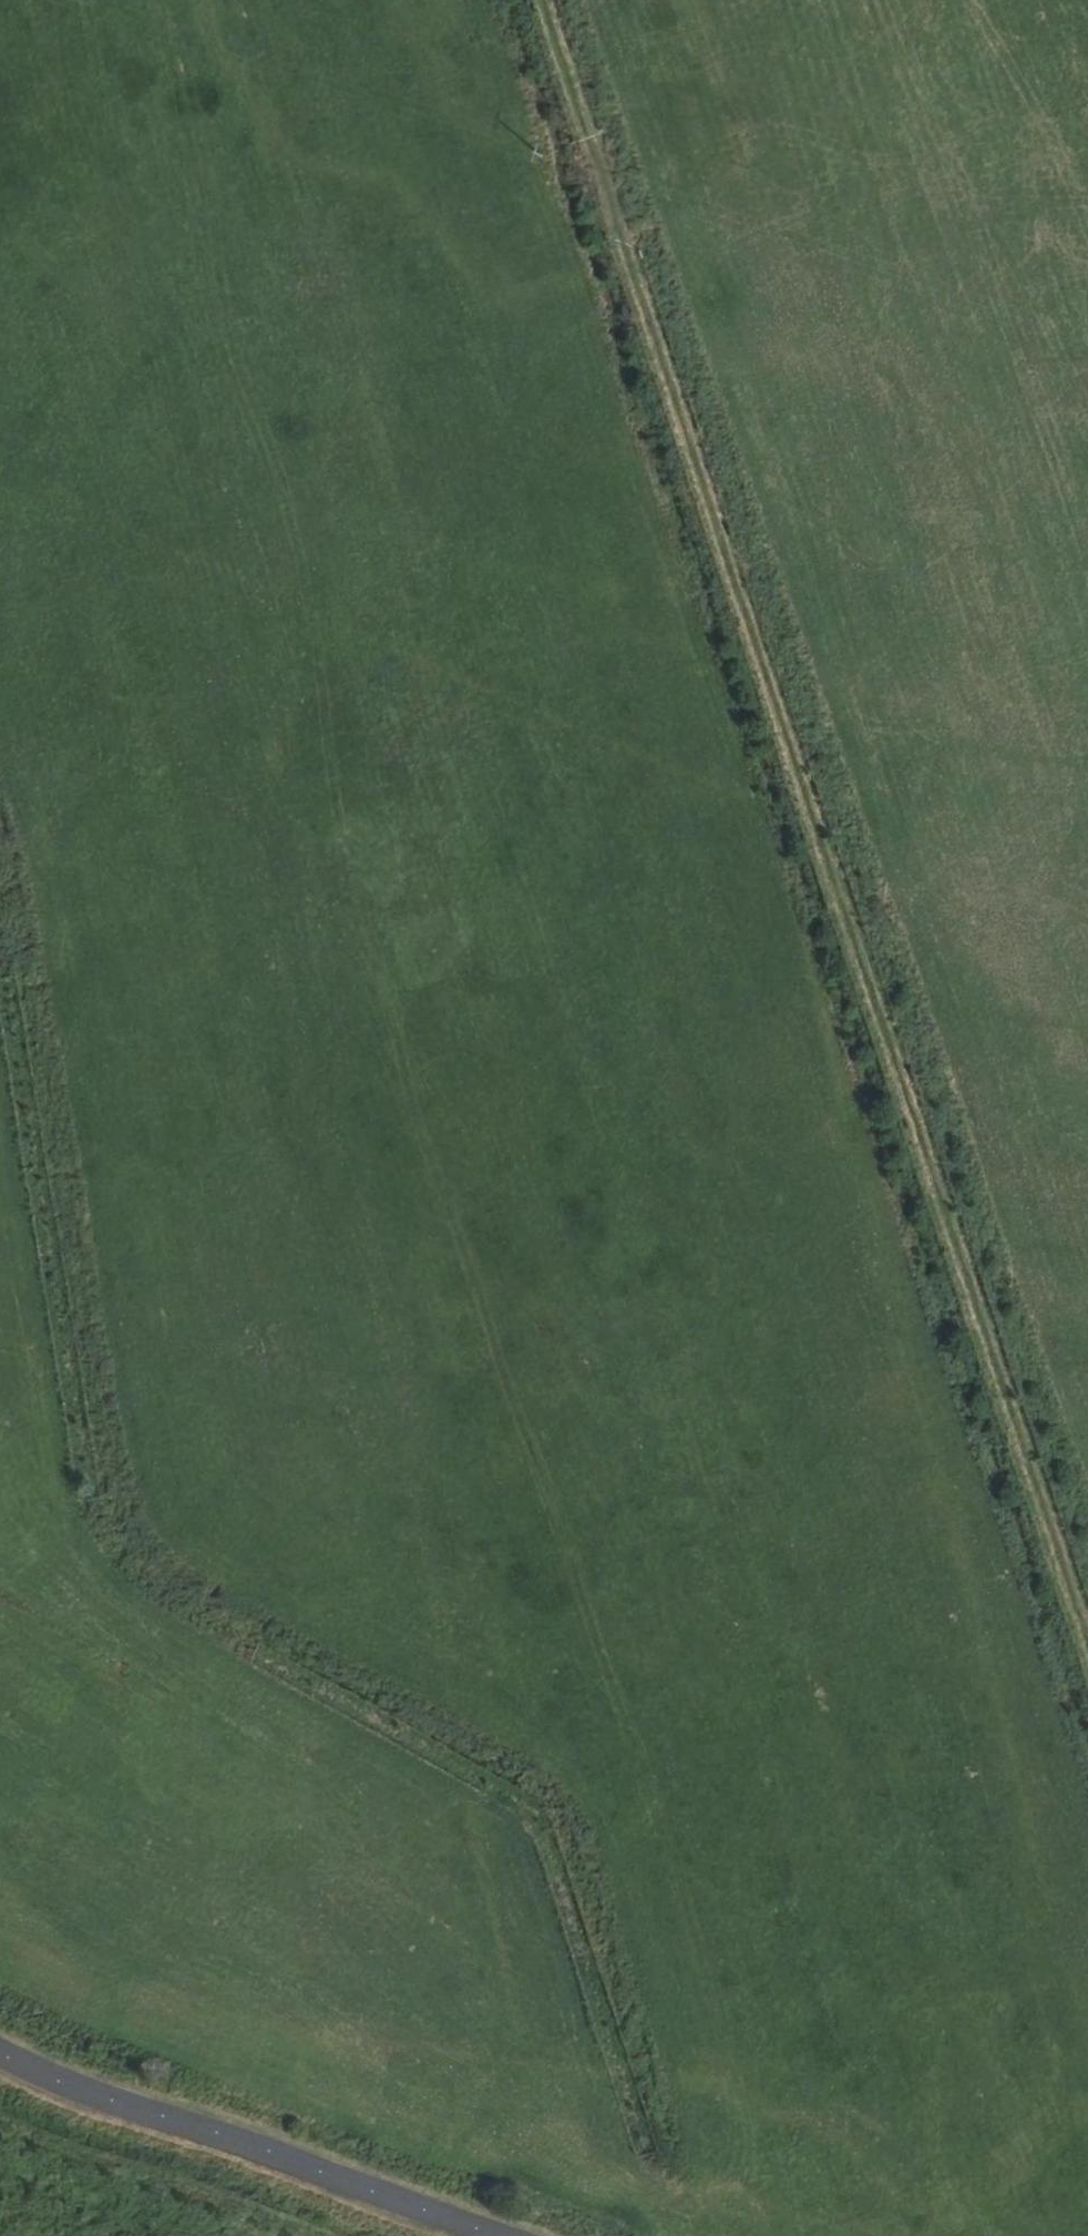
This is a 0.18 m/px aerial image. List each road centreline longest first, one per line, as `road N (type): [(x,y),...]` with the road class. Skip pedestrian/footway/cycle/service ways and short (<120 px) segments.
road 1 (tertiary): [(0,2054),(108,2117),(459,2235)]

